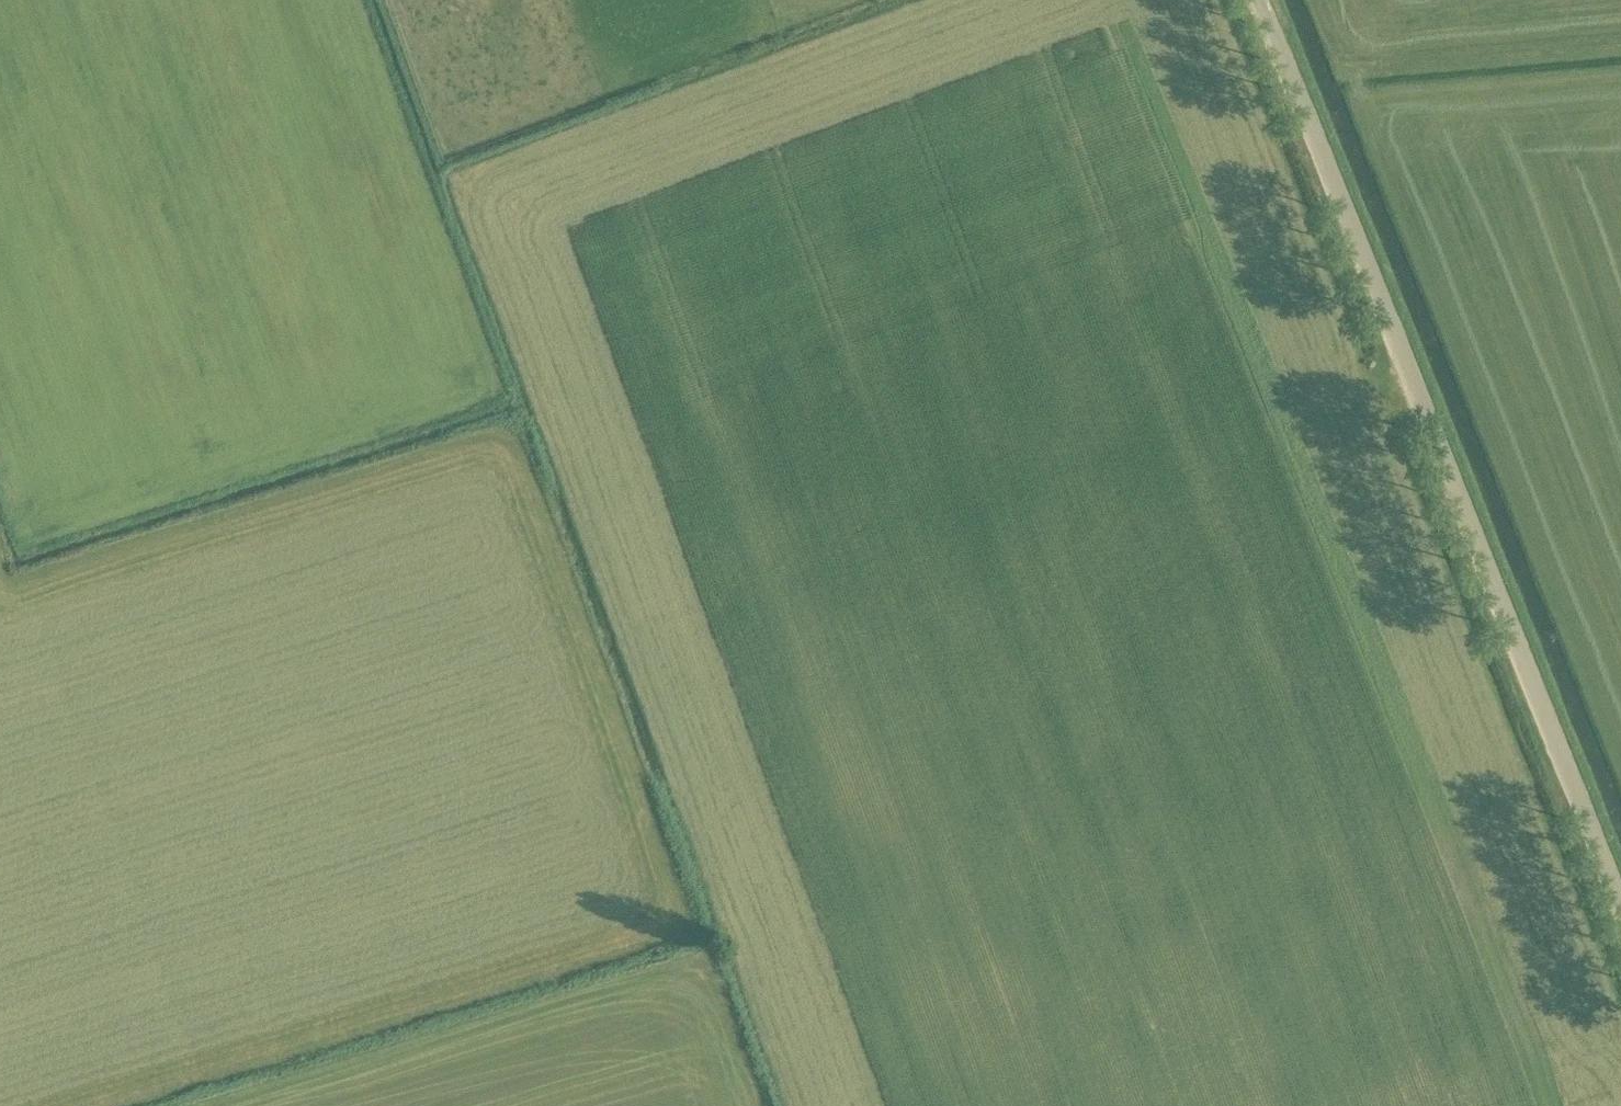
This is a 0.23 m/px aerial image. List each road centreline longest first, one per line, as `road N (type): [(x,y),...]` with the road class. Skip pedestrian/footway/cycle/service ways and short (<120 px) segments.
road 1 (unclassified): [(1620,896),(1255,0)]

